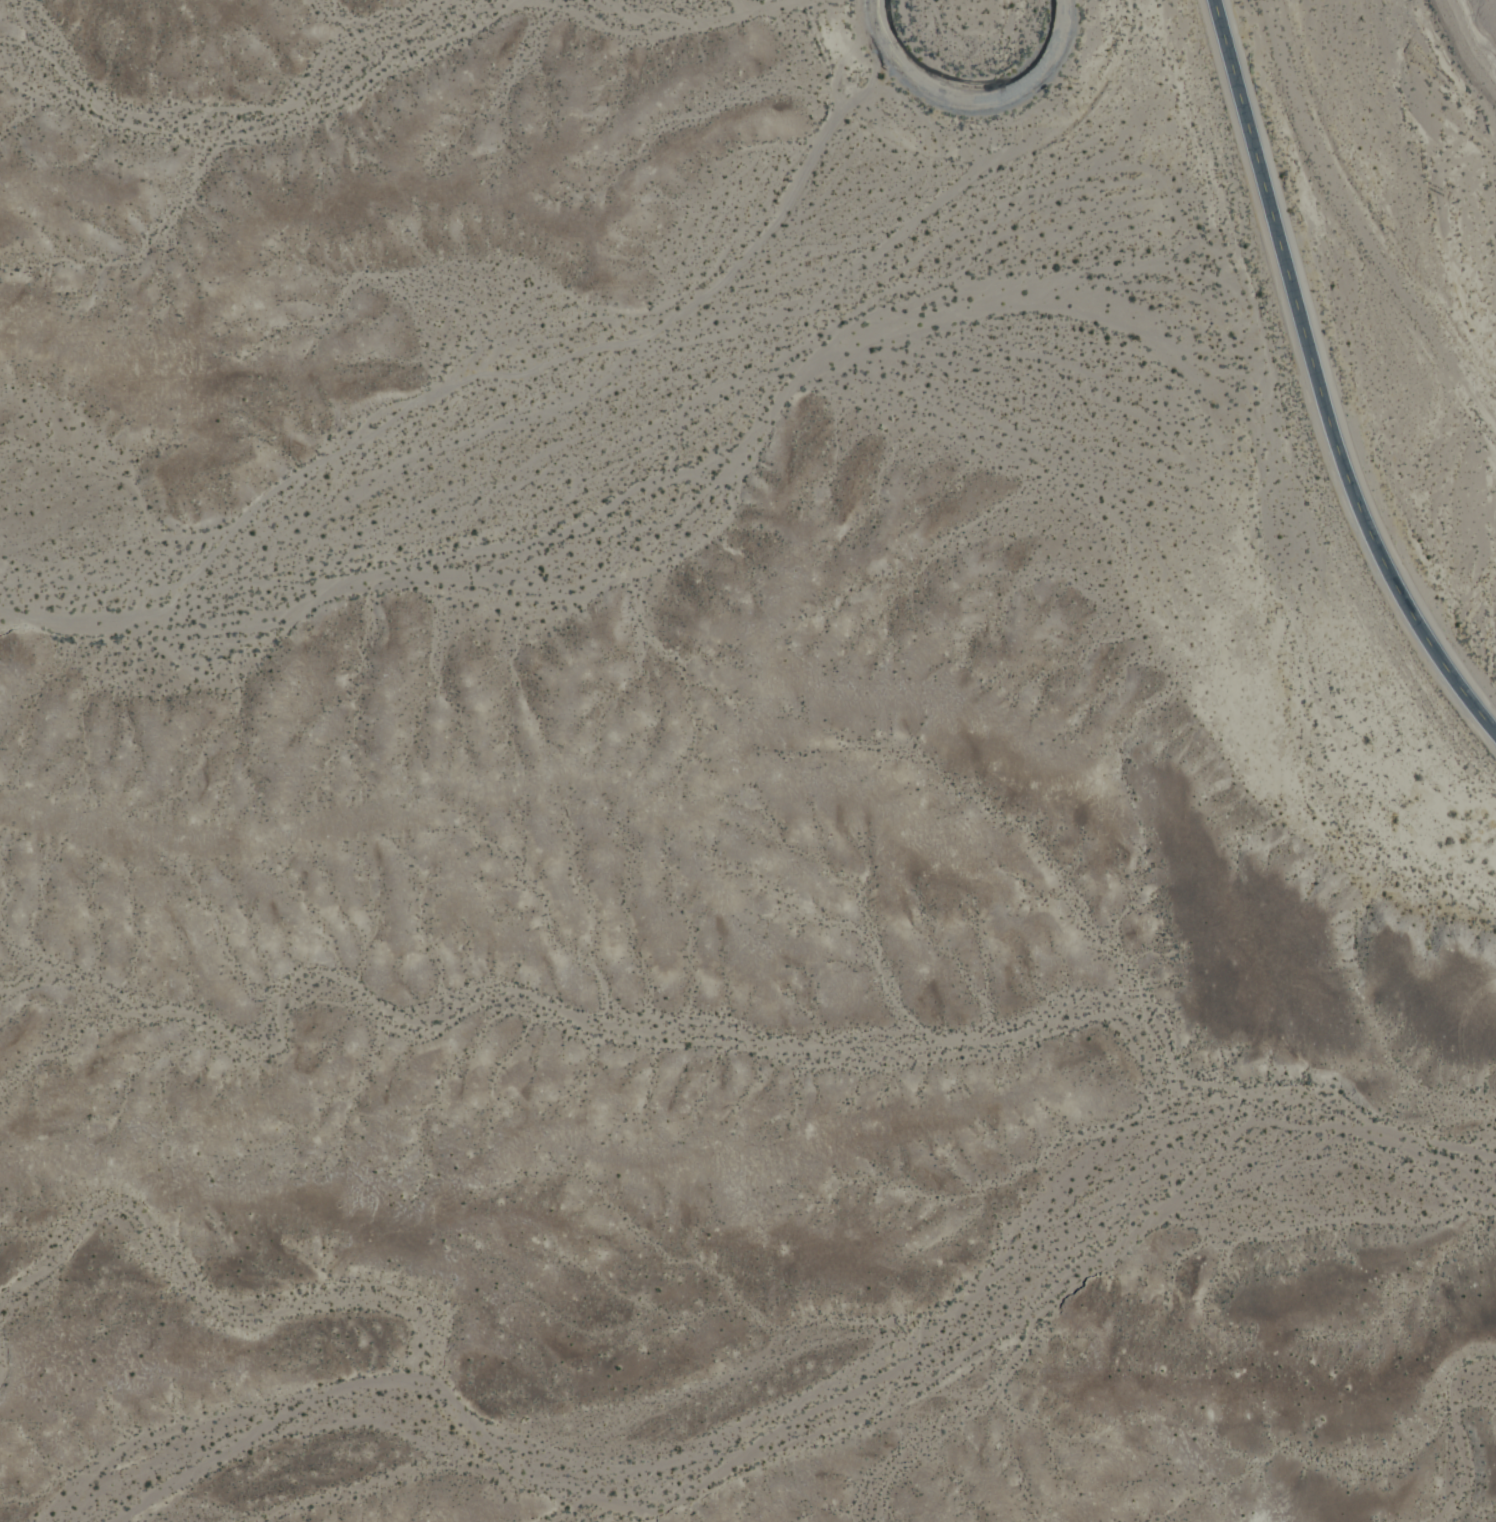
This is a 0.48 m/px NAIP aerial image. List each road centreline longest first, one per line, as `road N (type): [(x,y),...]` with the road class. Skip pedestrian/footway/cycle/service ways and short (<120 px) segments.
road 1 (secondary): [(1217,0),(1292,282),(1372,533),(1439,653),(1495,725)]

